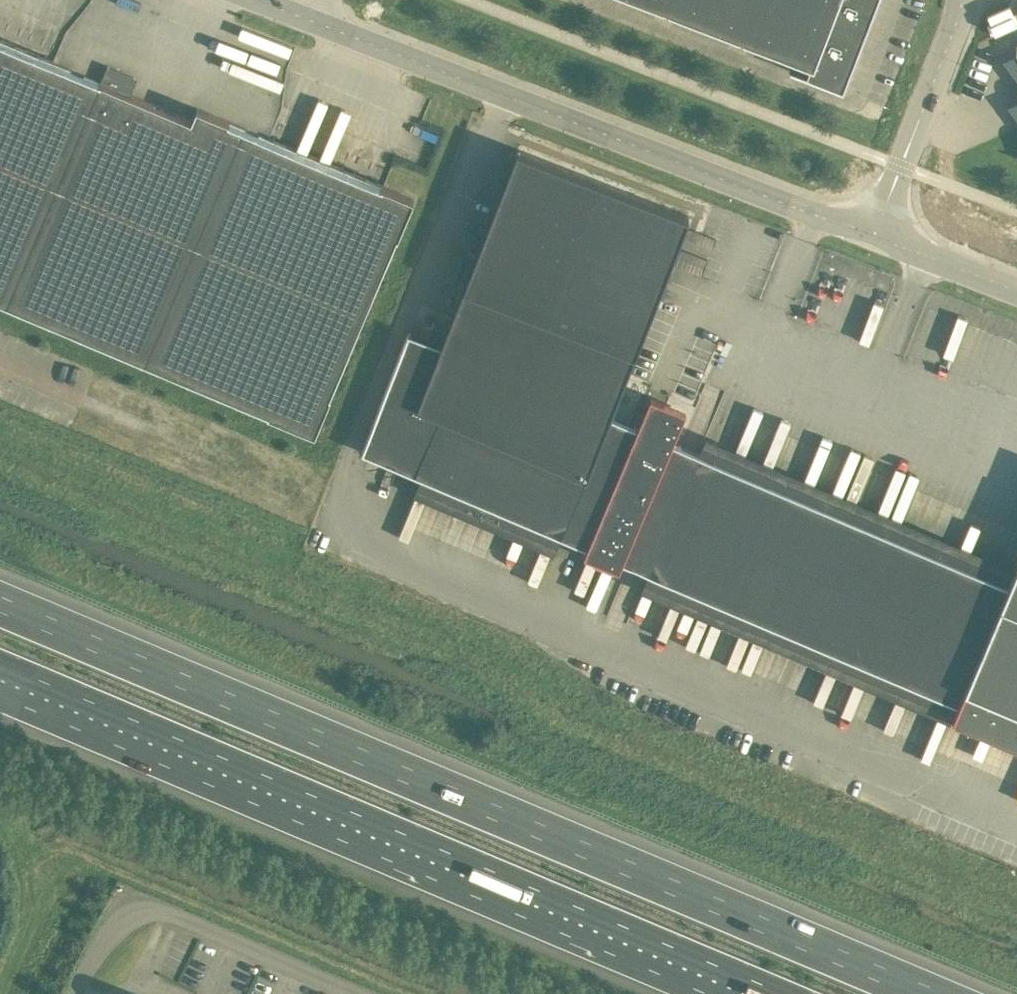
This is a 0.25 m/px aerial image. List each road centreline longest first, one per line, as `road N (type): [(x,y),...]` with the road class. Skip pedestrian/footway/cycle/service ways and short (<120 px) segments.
road 1 (motorway): [(921,993),(0,601)]
road 2 (motorway): [(0,665),(783,993)]
road 3 (residential): [(874,235),(259,0)]
road 4 (residential): [(874,235),(962,0)]
road 5 (residential): [(1016,290),(874,235)]

